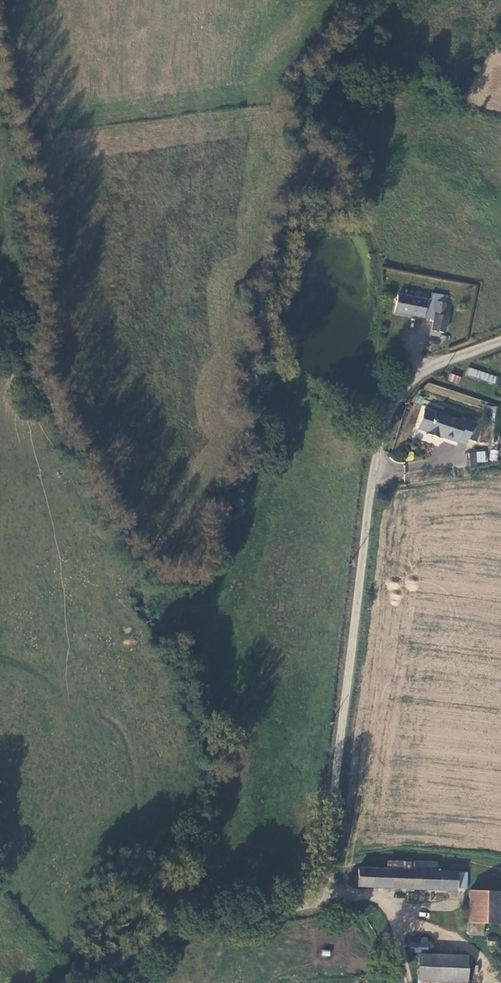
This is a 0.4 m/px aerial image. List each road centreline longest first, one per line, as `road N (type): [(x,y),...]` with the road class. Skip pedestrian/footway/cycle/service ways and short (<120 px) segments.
road 1 (unclassified): [(500,338),(429,365),(398,393),(377,454),(337,770),(342,883),(221,905),(15,982)]
road 2 (track): [(341,850),(436,851),(500,864)]

